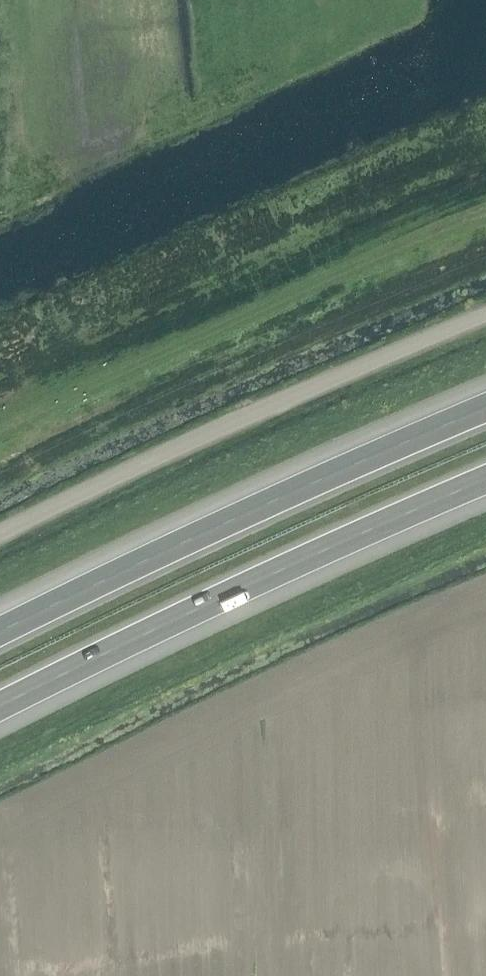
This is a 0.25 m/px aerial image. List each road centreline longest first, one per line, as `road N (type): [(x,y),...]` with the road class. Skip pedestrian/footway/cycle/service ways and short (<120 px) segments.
road 1 (motorway): [(0,708),(485,480)]
road 2 (motorway): [(485,408),(0,634)]
road 3 (unclassified): [(485,310),(0,533)]

